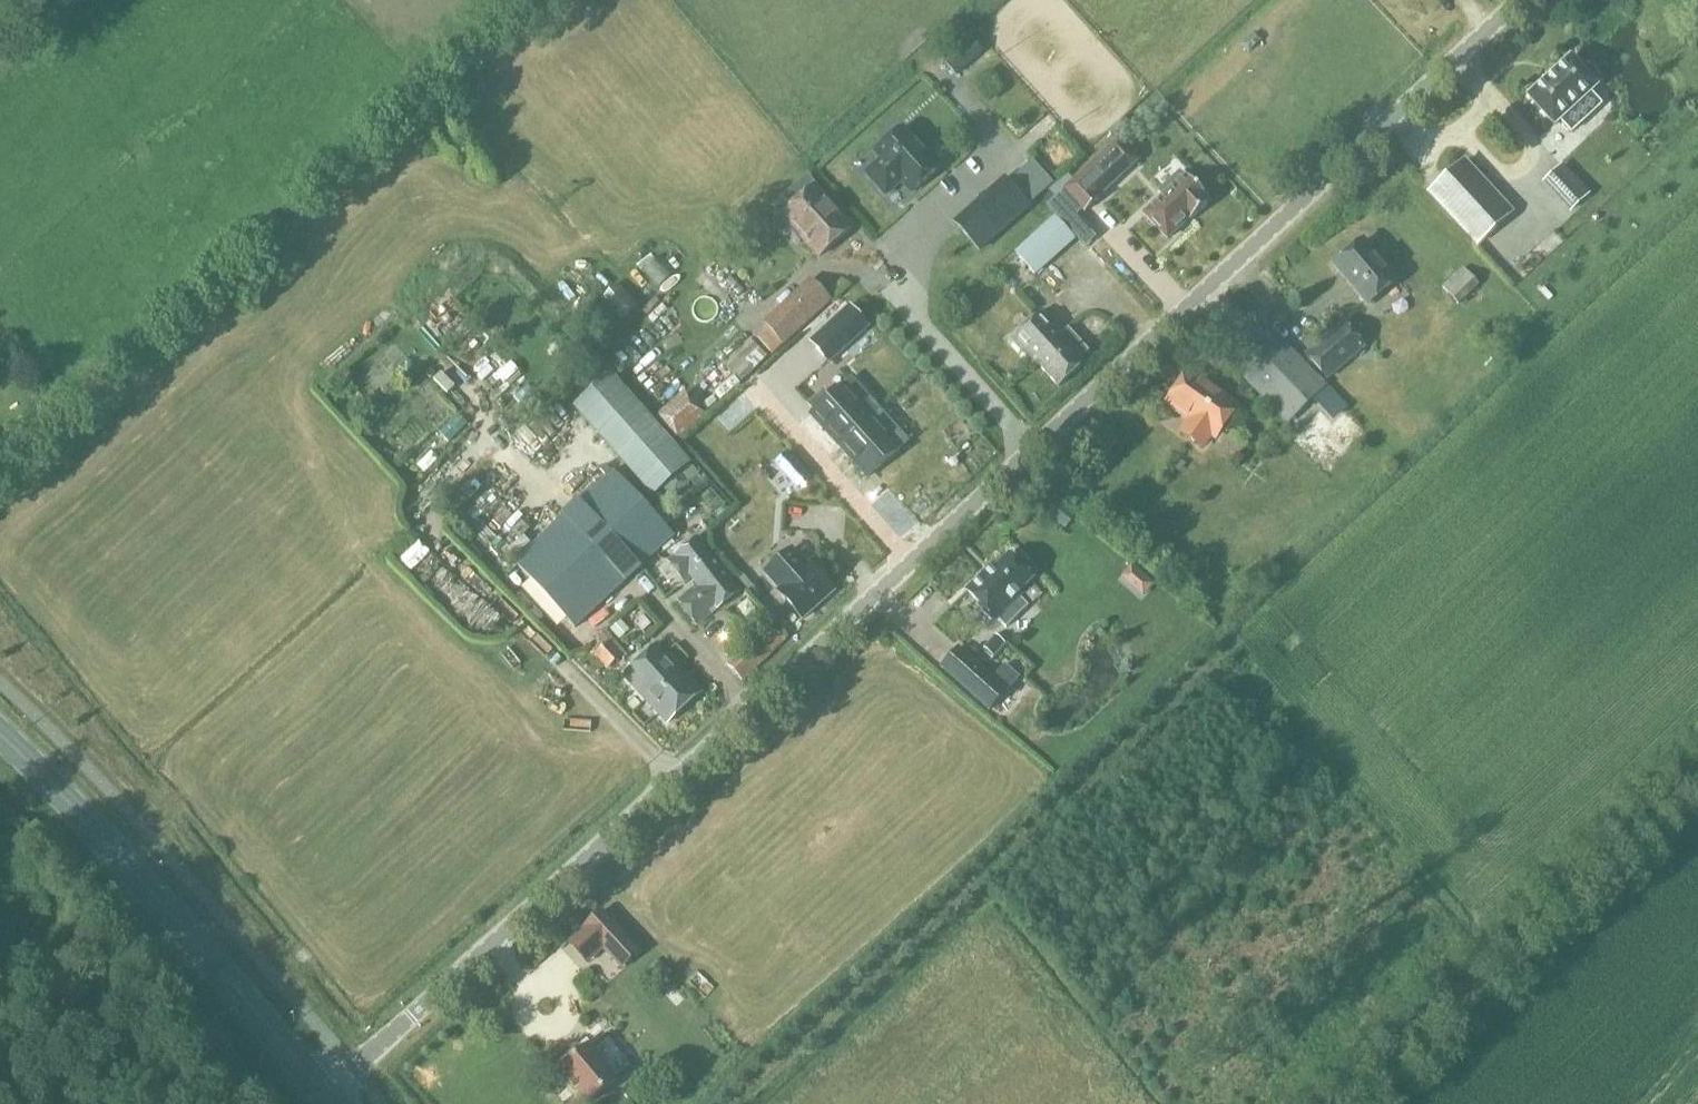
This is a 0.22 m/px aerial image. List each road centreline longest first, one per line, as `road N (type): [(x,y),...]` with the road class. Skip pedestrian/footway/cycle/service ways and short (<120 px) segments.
road 1 (unclassified): [(319,1094),(1526,0)]
road 2 (track): [(736,1103),(1221,657)]
road 3 (primary): [(319,1094),(0,742)]
road 4 (track): [(0,822),(233,1103)]

